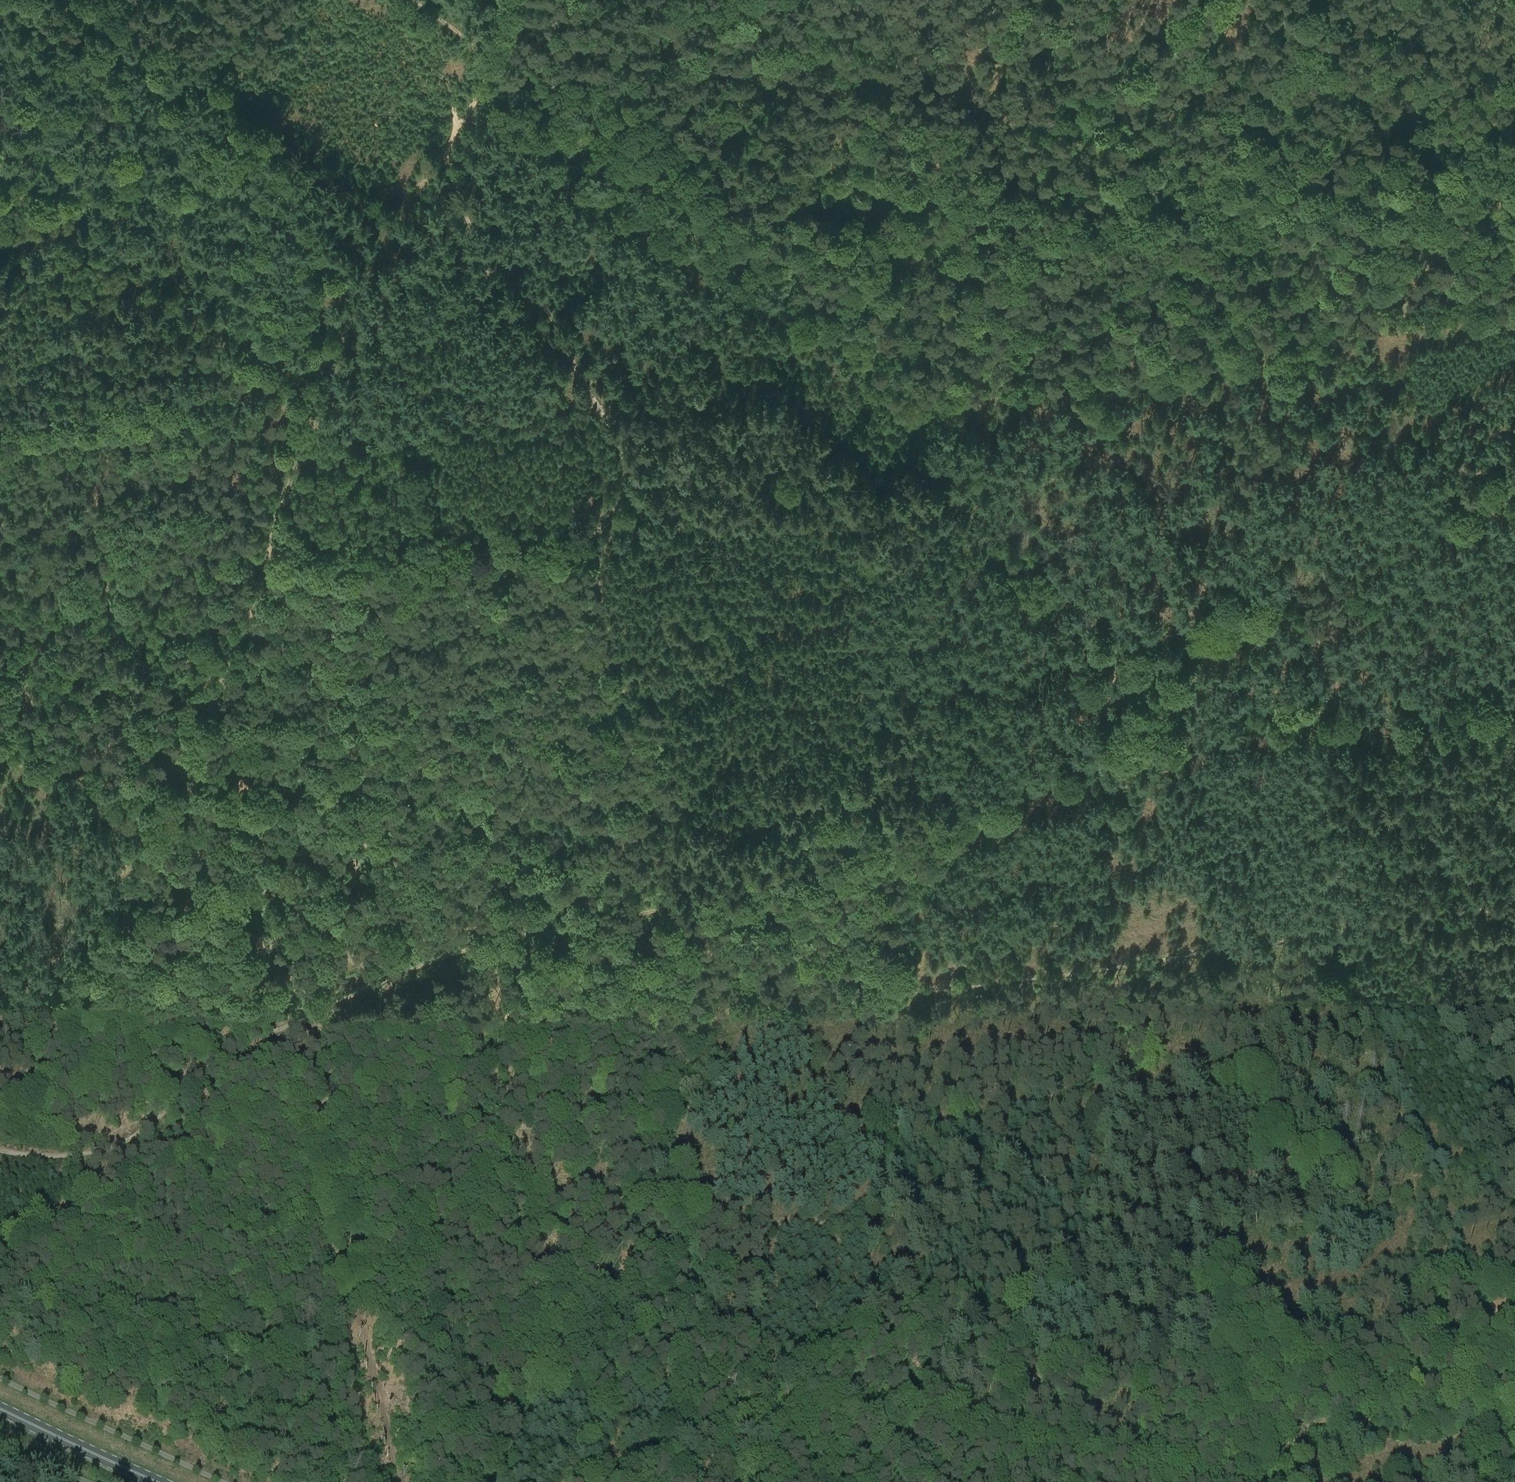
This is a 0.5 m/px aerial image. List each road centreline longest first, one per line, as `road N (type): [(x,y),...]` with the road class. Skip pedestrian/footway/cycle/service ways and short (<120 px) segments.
road 1 (track): [(94,0),(186,70),(186,80),(65,224),(0,341)]
road 2 (track): [(0,183),(311,425)]
road 3 (track): [(311,425),(392,228),(452,145)]
road 4 (track): [(1514,1294),(1290,1481)]
road 5 (primary): [(158,1481),(0,1408)]
road 6 (track): [(452,145),(512,0)]

